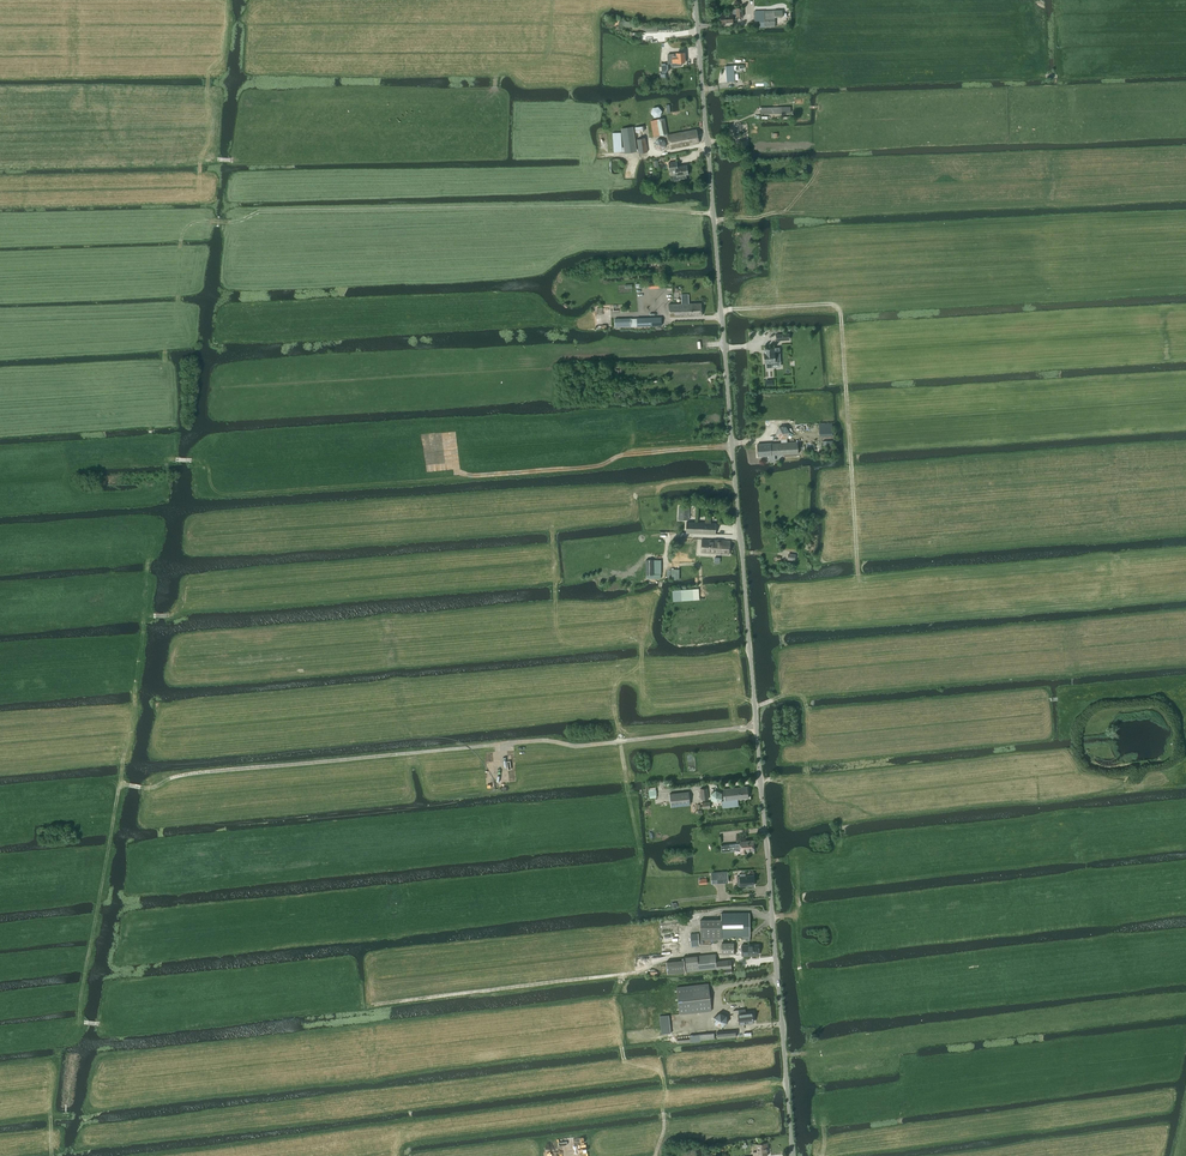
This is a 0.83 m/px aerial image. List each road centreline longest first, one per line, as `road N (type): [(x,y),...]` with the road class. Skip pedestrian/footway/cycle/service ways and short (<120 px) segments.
road 1 (tertiary): [(794,1155),(695,0)]
road 2 (track): [(137,680),(121,784),(146,788),(185,774),(756,727)]
road 3 (track): [(150,428),(189,225),(237,223),(259,211),(618,207),(714,215)]
road 4 (track): [(101,1024),(122,1033),(653,970),(652,956)]
road 5 (track): [(192,460),(207,463),(218,493),(602,466),(644,449),(731,445)]
road 6 (track): [(1082,695),(816,716),(794,695),(754,707)]
road 7 (track): [(121,784),(82,1023)]
road 8 (track): [(553,0),(545,58),(497,75),(495,92),(447,103)]
road 9 (track): [(201,157),(208,74),(225,48),(226,0)]

